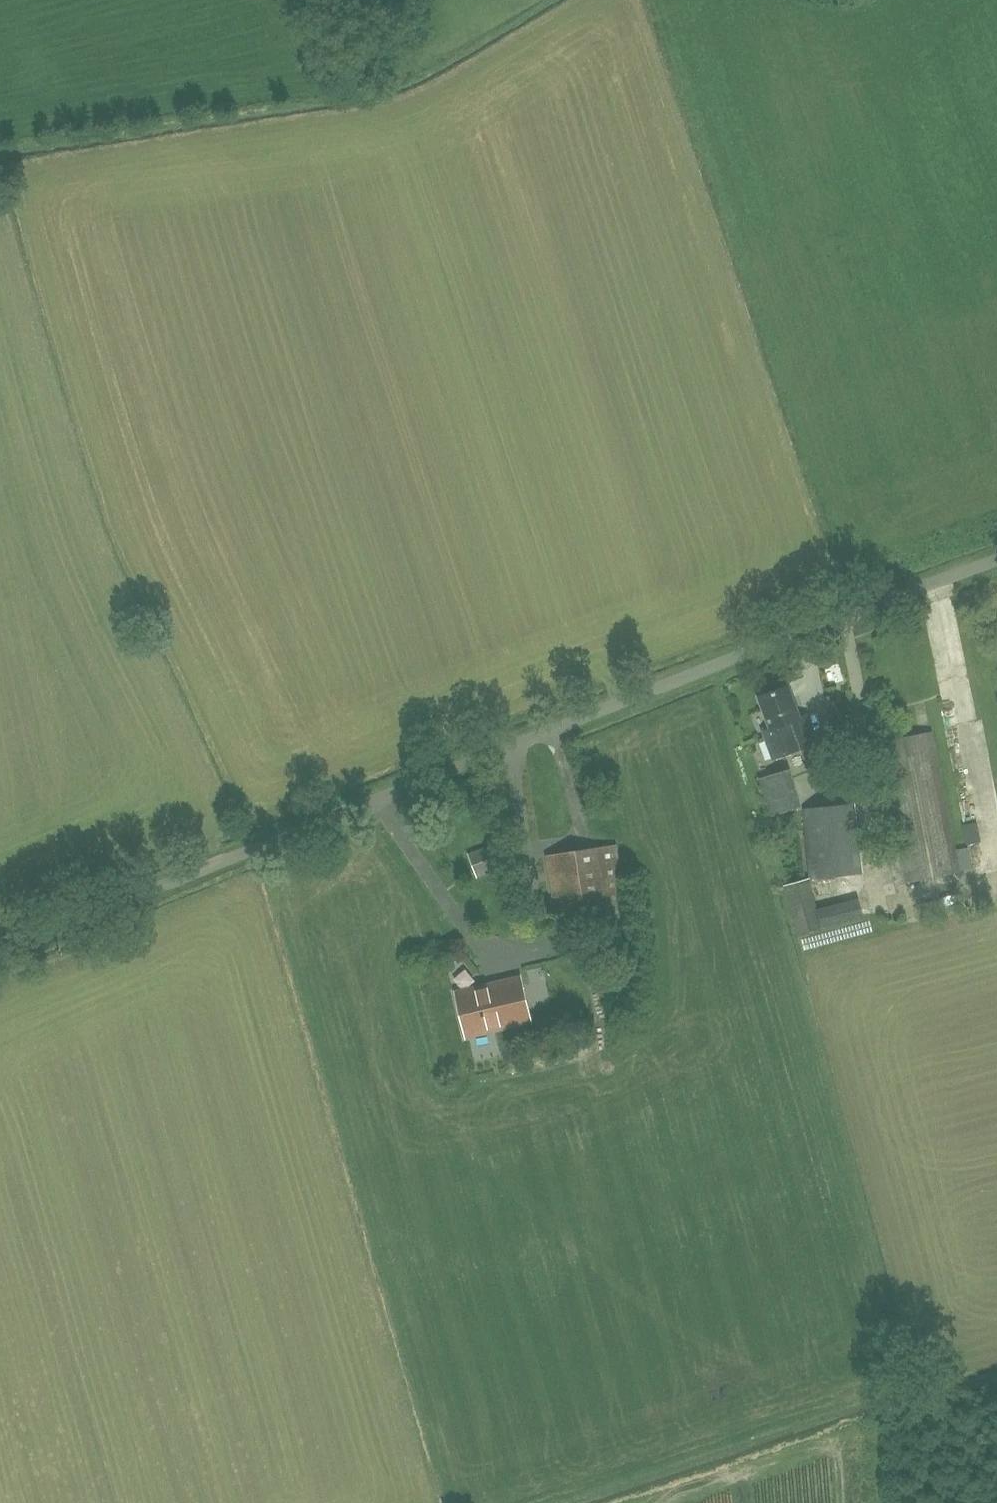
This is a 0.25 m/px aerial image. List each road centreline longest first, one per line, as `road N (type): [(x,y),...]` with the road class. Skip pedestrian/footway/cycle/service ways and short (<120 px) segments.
road 1 (unclassified): [(0,951),(548,725),(996,565)]

